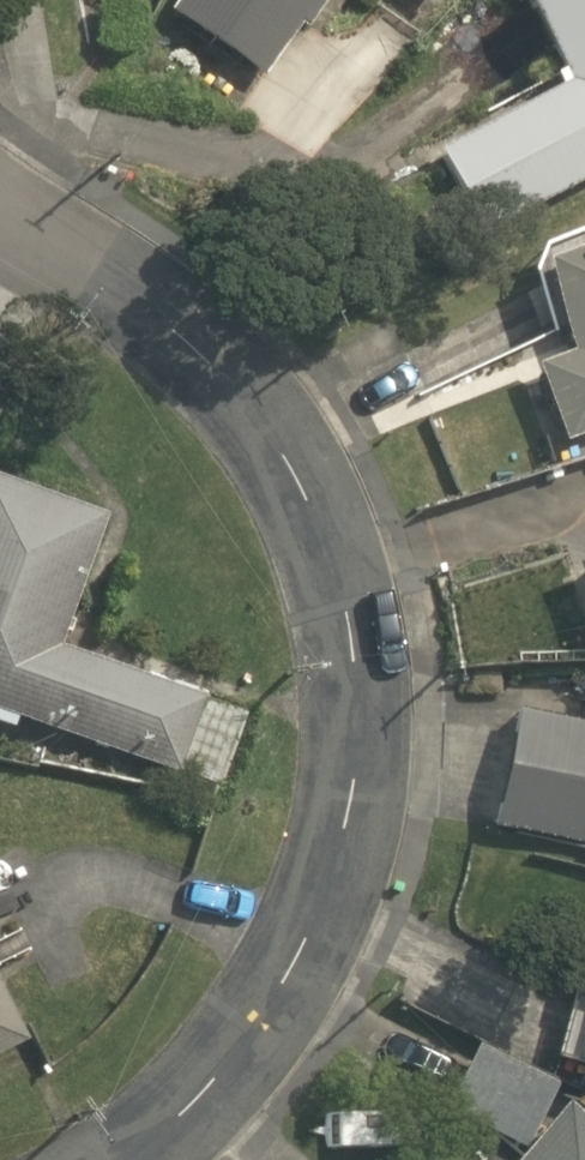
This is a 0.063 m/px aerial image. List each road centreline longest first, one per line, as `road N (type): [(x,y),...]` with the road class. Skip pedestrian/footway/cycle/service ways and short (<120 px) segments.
road 1 (residential): [(140,1159),(264,1032),(355,898),(385,707),(366,575),(319,478),(211,347),(0,207)]

